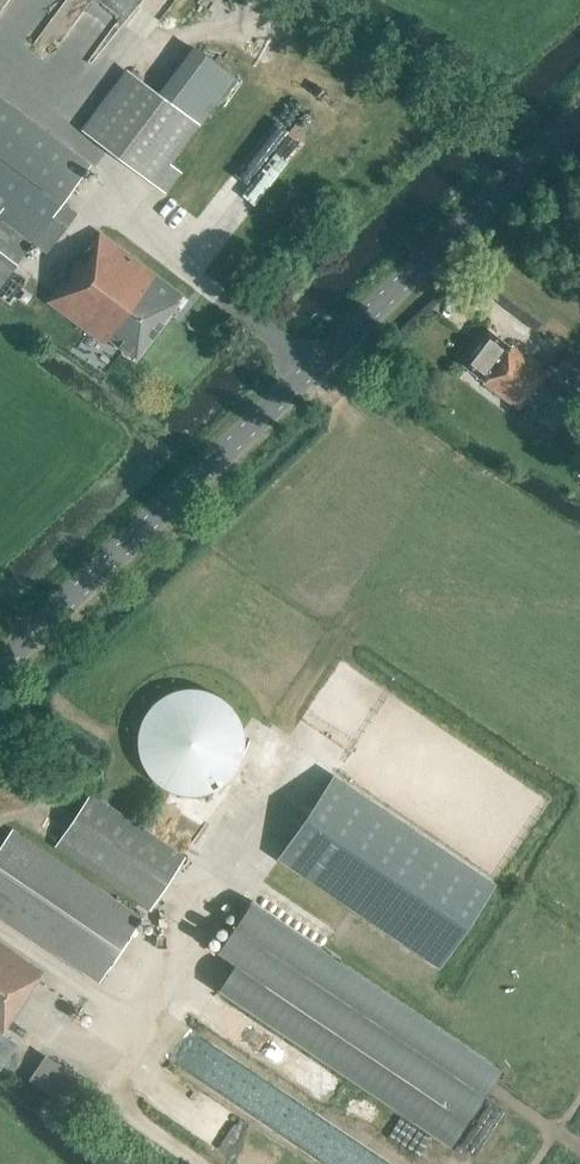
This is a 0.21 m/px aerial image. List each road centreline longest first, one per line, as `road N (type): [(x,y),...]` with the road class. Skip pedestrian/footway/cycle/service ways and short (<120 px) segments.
road 1 (unclassified): [(0,671),(579,120)]

